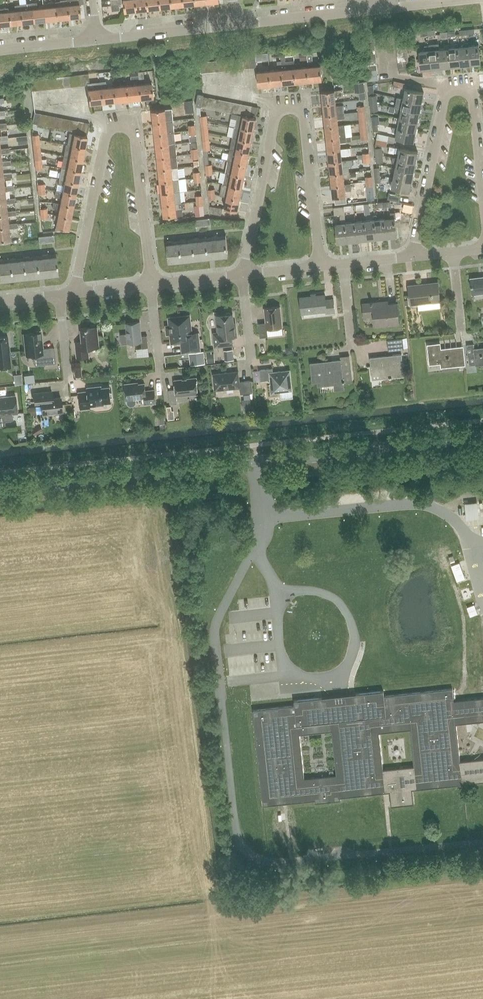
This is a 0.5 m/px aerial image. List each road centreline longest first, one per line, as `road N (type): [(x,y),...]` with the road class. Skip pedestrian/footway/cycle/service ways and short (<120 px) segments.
road 1 (secondary): [(482,435),(0,488)]
road 2 (residential): [(149,285),(132,131),(111,122),(73,294)]
road 3 (residential): [(317,268),(302,118),(277,107),(243,275)]
road 4 (residential): [(482,211),(469,96),(447,88),(412,258)]
road 5 (unclassified): [(233,27),(373,11)]
road 6 (unclassified): [(93,40),(233,27)]

